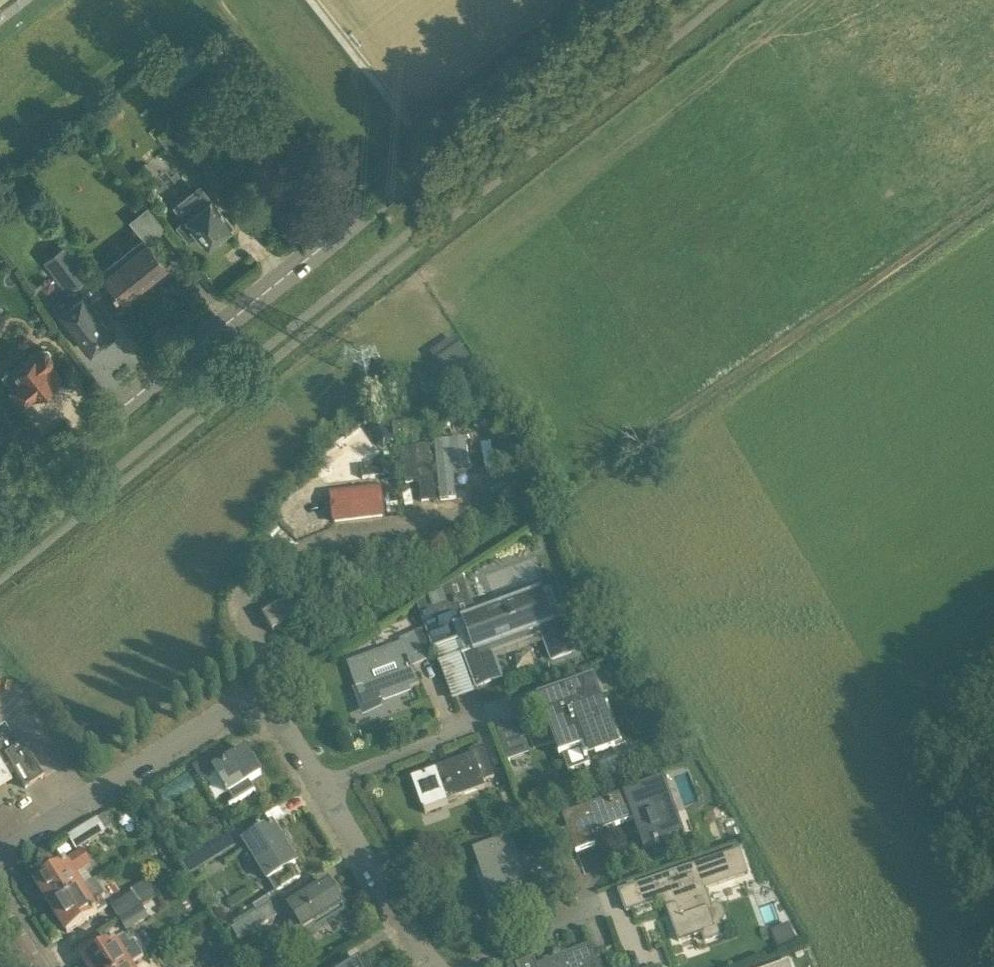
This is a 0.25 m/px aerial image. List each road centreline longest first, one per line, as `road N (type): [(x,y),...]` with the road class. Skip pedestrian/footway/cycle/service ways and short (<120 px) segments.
road 1 (secondary): [(0,505),(628,0)]
road 2 (residential): [(433,966),(276,713),(259,700)]
road 3 (residential): [(0,857),(235,706),(259,700)]
road 4 (track): [(993,700),(974,719),(954,769),(993,889)]
road 5 (residential): [(466,966),(614,907)]

